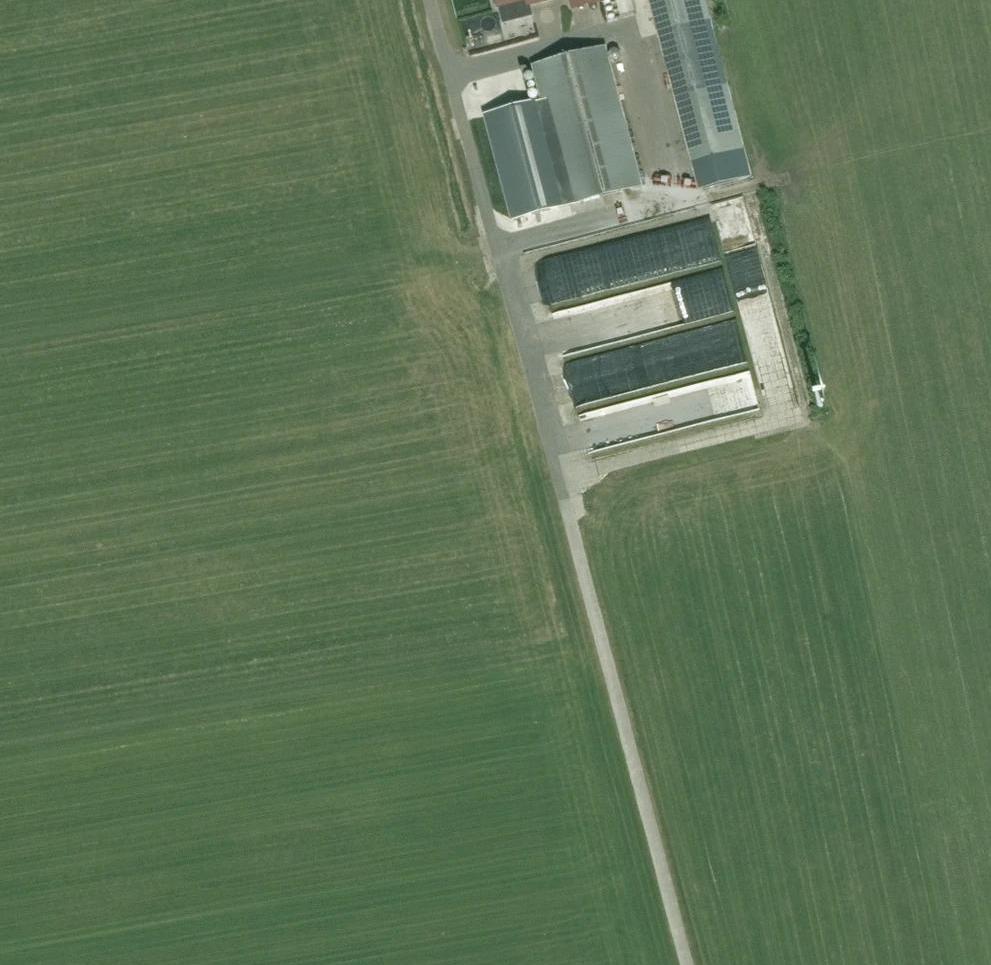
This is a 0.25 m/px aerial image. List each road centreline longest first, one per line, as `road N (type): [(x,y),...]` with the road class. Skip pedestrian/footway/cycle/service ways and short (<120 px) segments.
road 1 (unclassified): [(567,500),(432,0)]
road 2 (track): [(690,964),(567,500)]

